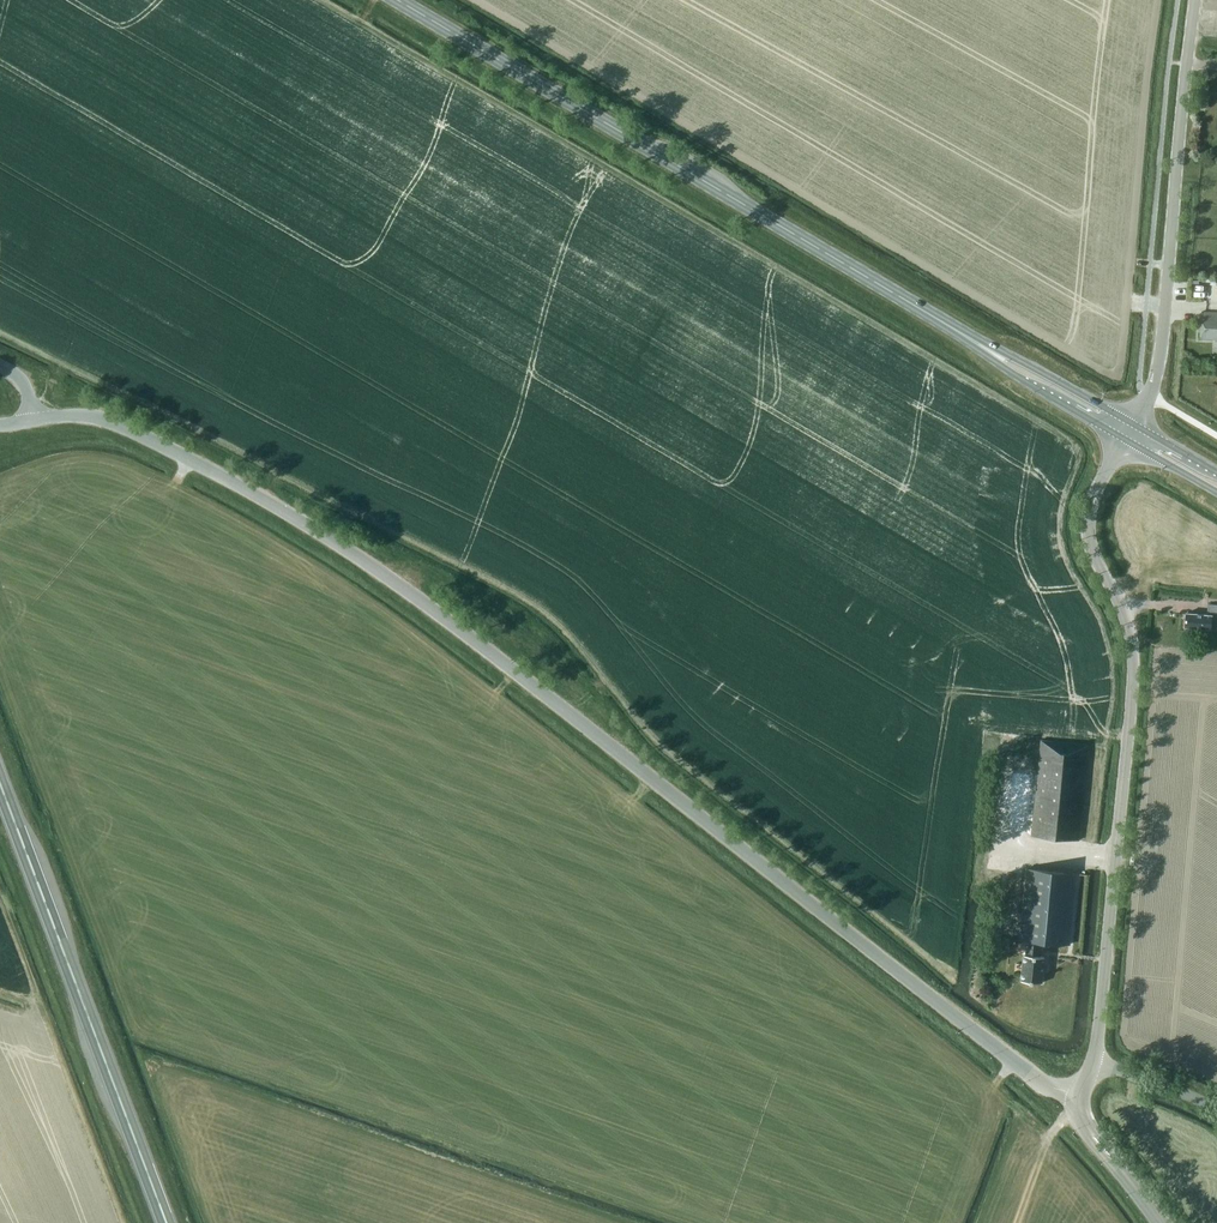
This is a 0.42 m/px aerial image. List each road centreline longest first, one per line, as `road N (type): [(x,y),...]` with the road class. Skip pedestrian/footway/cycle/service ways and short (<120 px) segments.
road 1 (unclassified): [(1079,1096),(1037,1080),(315,528),(132,429),(82,416),(37,420)]
road 2 (secondary): [(396,0),(1128,432)]
road 3 (tertiary): [(1095,1061),(1133,669),(1130,629),(1095,564),(1088,530),(1090,499),(1128,432)]
road 4 (trunk): [(167,1222),(0,782)]
road 5 (tertiary): [(1128,432),(1156,373),(1194,0)]
road 6 (tertiary): [(1162,1222),(1088,1131),(1079,1096)]
road 7 (residential): [(1216,1107),(1095,1061)]

